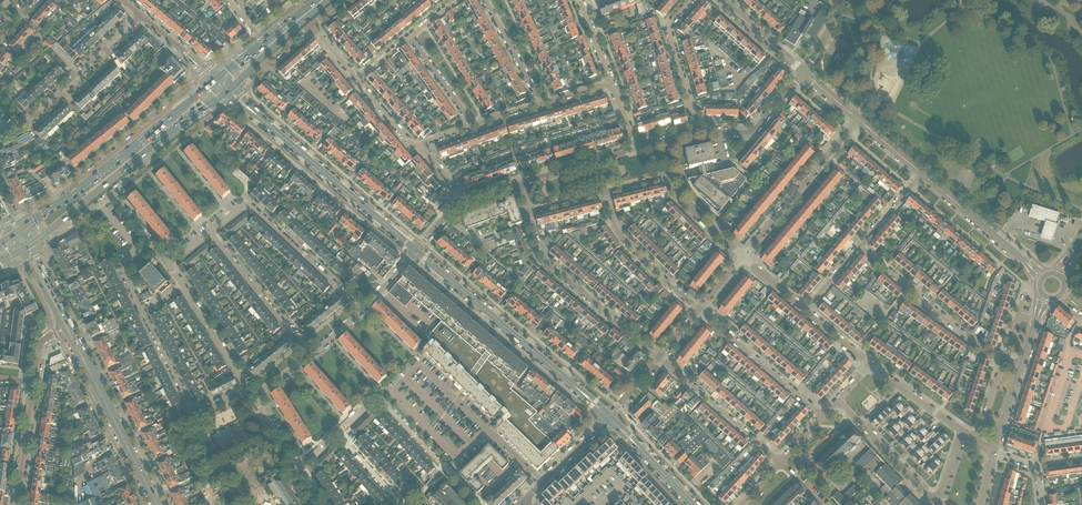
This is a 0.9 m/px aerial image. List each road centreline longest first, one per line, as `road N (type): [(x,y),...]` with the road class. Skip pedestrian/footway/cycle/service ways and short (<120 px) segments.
road 1 (residential): [(248,390),(196,413),(122,271),(146,238)]
road 2 (tertiary): [(584,394),(417,250)]
road 3 (tertiary): [(417,250),(255,112)]
road 4 (residential): [(527,213),(544,261),(658,358)]
road 5 (residential): [(362,310),(250,207),(209,232)]
road 6 (residential): [(0,139),(39,115),(140,16)]
road 7 (residential): [(859,248),(981,350),(1003,359)]
road 8 (residential): [(744,259),(858,119)]
road 9 (residential): [(698,310),(823,416)]
road 10 (residential): [(658,358),(781,463)]
road 11 (residential): [(209,232),(311,356)]
road 12 (tertiary): [(1042,277),(922,173)]
road 13 (residential): [(698,310),(625,241),(605,192)]
road 14 (primary): [(157,504),(88,369)]
road 15 (residential): [(248,390),(168,265)]
road 16 (residential): [(474,504),(376,398)]
road 17 (residential): [(698,133),(670,30),(691,0)]
road 18 (residential): [(193,98),(170,108),(85,184)]
road 19 (primary): [(193,98),(85,184)]
road 20 (primary): [(88,369),(31,244)]
road 21 (residential): [(698,133),(754,131),(804,73)]
road 22 (primary): [(52,229),(155,146)]
road 23 (residential): [(519,185),(636,149)]
road 24 (tertiary): [(16,504),(34,383)]

